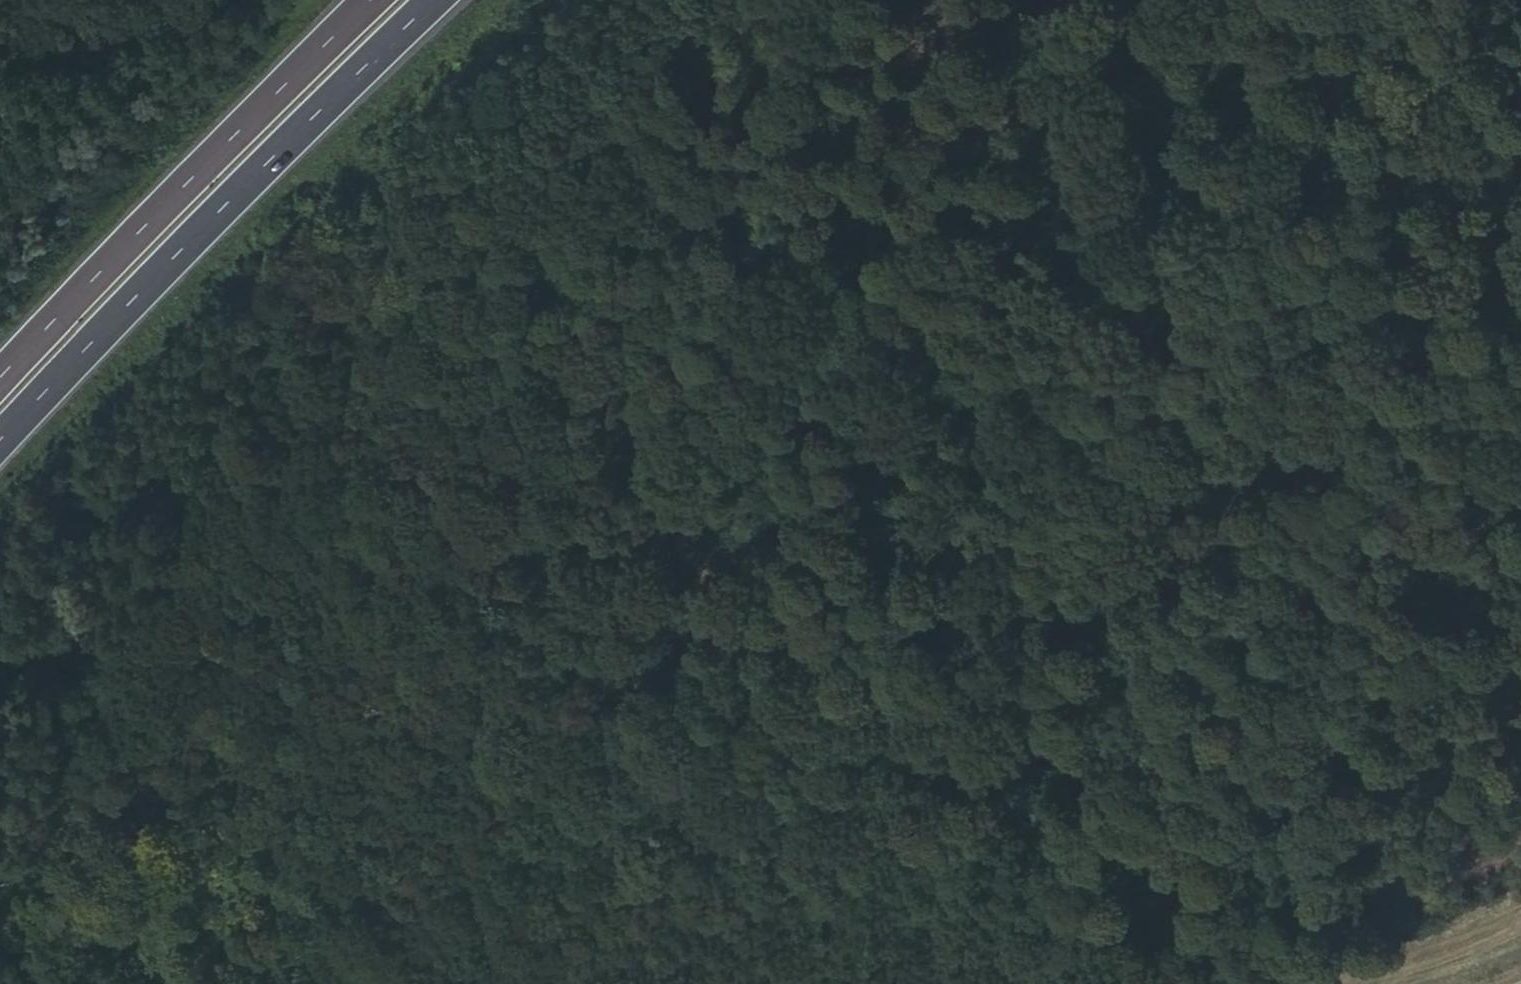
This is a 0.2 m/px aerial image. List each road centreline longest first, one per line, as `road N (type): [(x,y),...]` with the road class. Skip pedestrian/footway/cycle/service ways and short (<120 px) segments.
road 1 (motorway): [(0,450),(441,0)]
road 2 (motorway): [(385,0),(0,376)]

